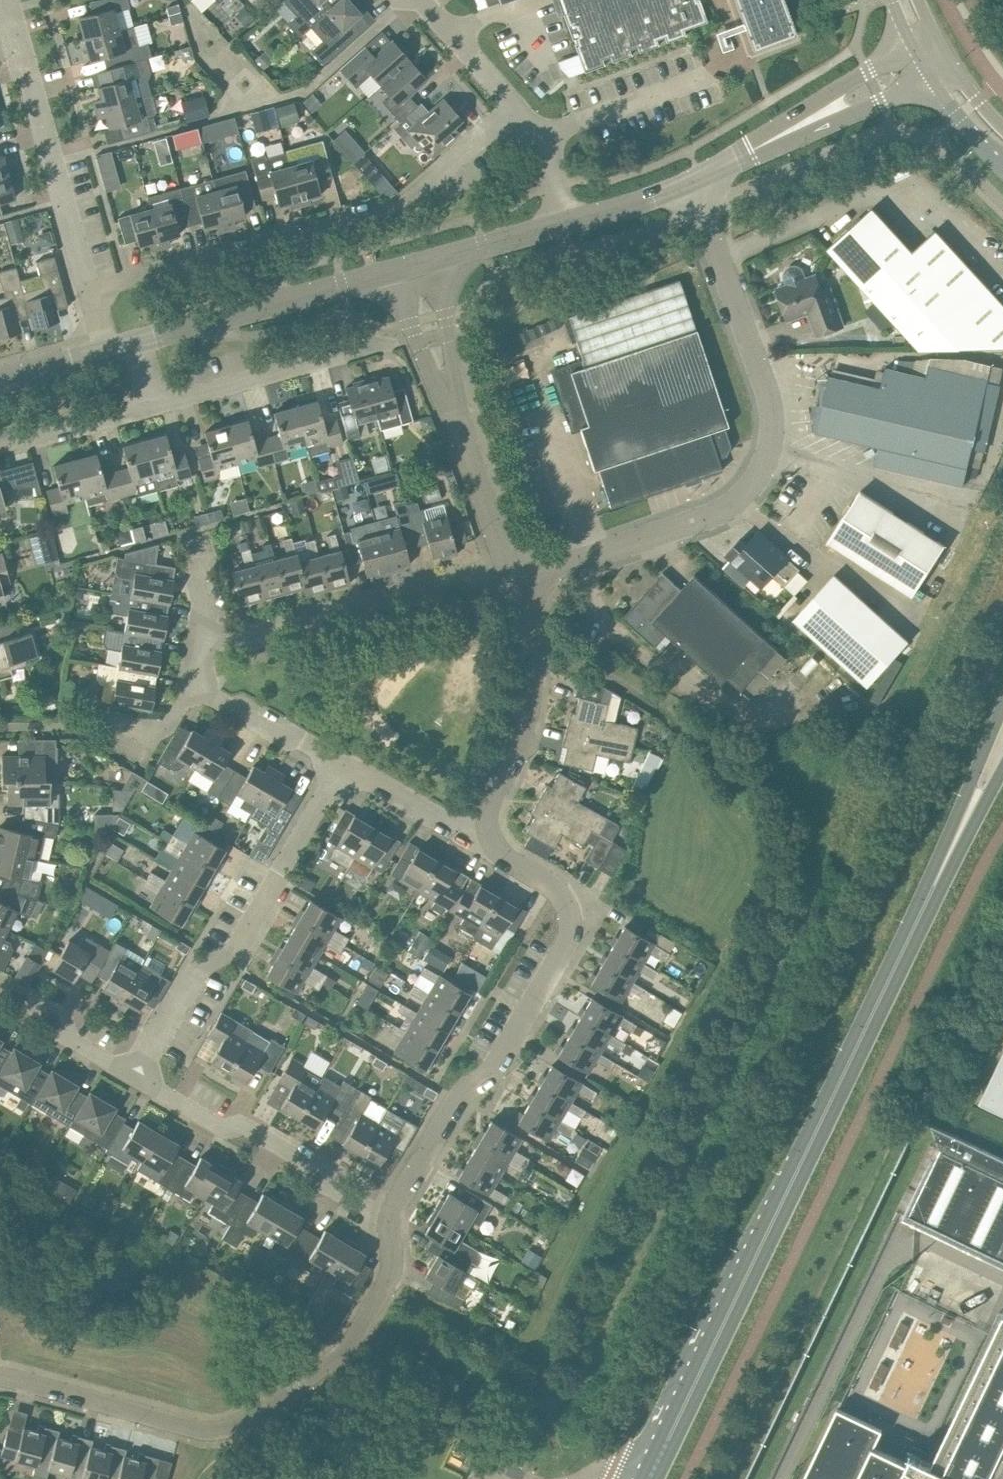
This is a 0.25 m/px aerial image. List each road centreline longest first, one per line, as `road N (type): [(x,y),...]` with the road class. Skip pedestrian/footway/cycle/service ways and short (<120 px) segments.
road 1 (primary): [(649,1478),(950,852)]
road 2 (unclassified): [(511,562),(546,567),(706,516),(757,478),(773,410),(698,182)]
road 3 (unclassified): [(390,1217),(392,1258),(383,1288),(346,1349),(238,1424),(204,1431),(0,1375)]
road 4 (residential): [(390,1217),(457,1095),(495,1067),(567,939),(568,906),(552,884),(493,847),(487,828)]
road 5 (residential): [(89,288),(402,203),(514,104)]
road 6 (residential): [(136,1073),(197,968),(240,941),(341,760)]
road 7 (residential): [(208,642),(511,562)]
road 8 (residential): [(89,288),(4,0)]
road 9 (residential): [(390,1217),(245,1125),(224,1124),(136,1073)]
road 10 (residential): [(487,828),(530,689),(529,631),(511,562)]
road 11 (unclassified): [(136,343),(394,270)]
road 12 (unclassified): [(698,182),(923,60)]
road 13 (residential): [(154,407),(390,342)]
road 14 (residential): [(511,562),(450,392)]
road 15 (residential): [(341,760),(191,685)]
road 16 (residential): [(136,1073),(75,1037),(56,1013),(0,984)]
road 17 (residential): [(487,828),(455,827),(341,760)]
road 18 (residential): [(0,450),(154,407)]
road 19 (primary): [(1002,707),(950,852)]
road 20 (residential): [(514,104),(415,0)]
road 21 (unclassified): [(430,260),(565,222)]
road 22 (unclassified): [(565,222),(698,182)]
road 23 (unclassified): [(394,270),(432,372),(450,392)]
road 24 (unclassified): [(450,392),(450,333),(430,260)]
road 25 (tertiary): [(923,60),(1002,165)]
road 26 (residential): [(565,222),(540,137),(514,104)]

